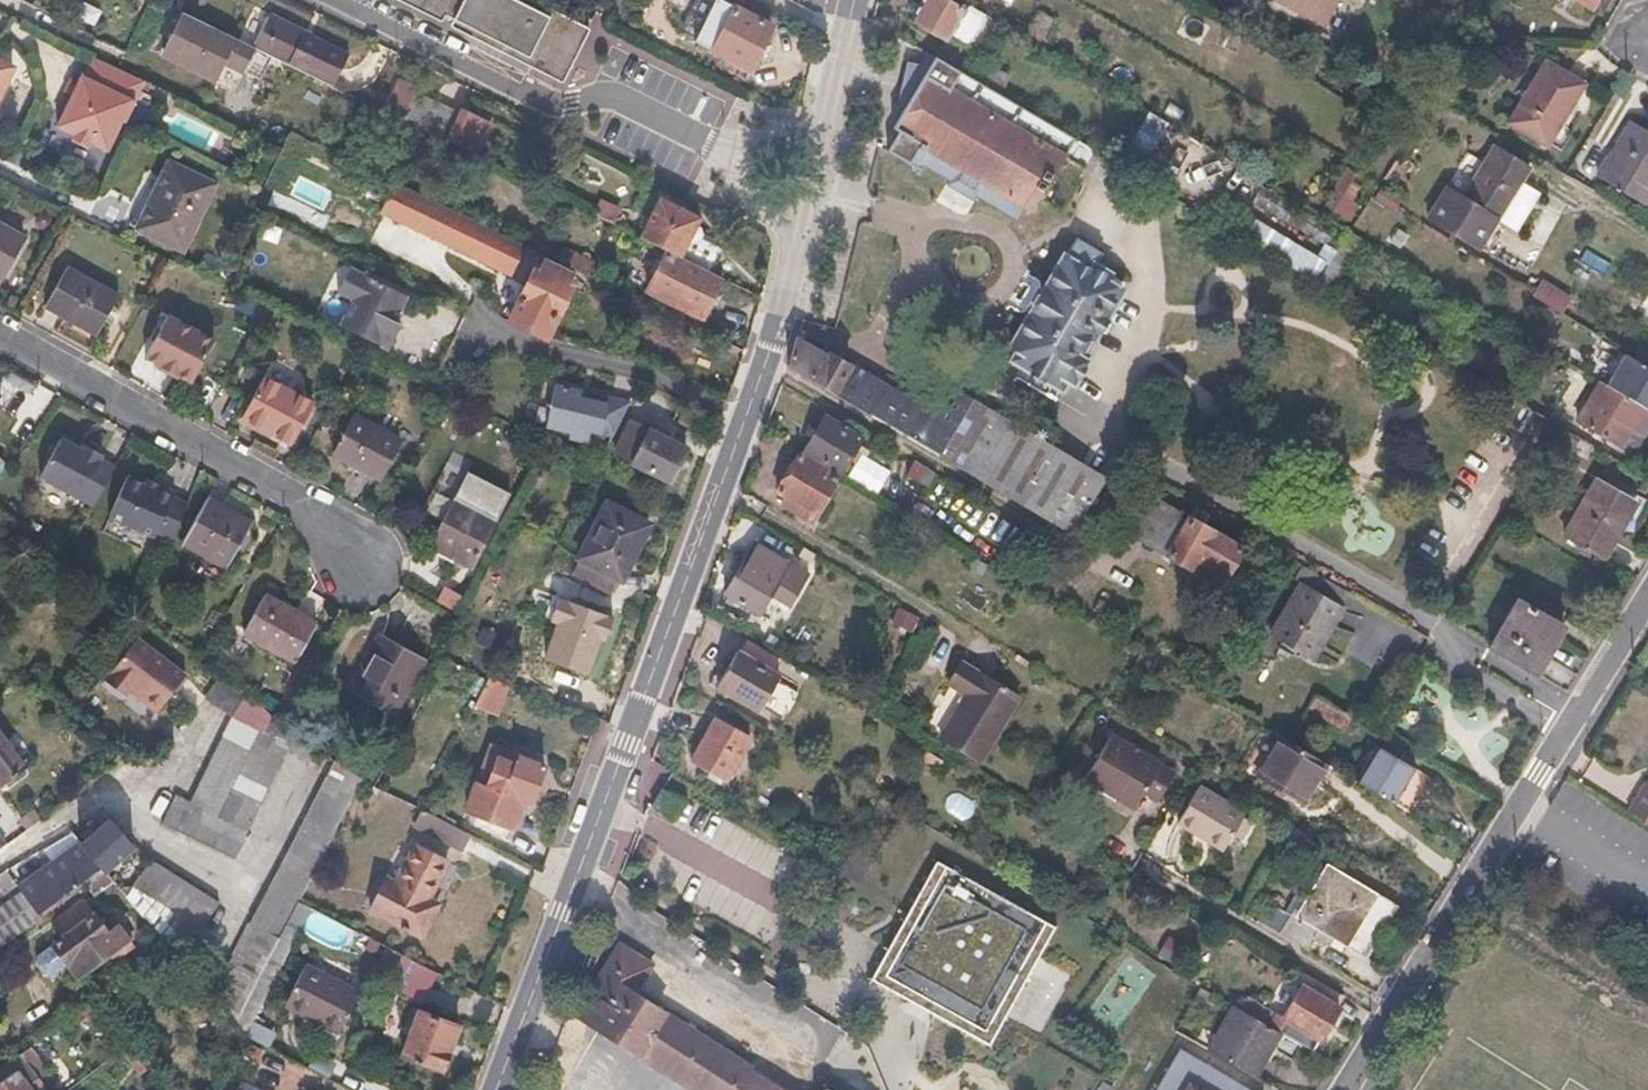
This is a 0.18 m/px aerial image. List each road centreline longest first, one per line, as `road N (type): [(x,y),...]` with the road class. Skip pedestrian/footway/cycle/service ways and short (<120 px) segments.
road 1 (tertiary): [(496,1089),(754,395),(802,231)]
road 2 (residential): [(1348,1089),(1647,597)]
road 3 (residential): [(0,337),(328,521),(357,568)]
road 4 (residential): [(351,0),(571,110),(622,98),(723,148)]
road 5 (tertiary): [(827,129),(855,0)]

